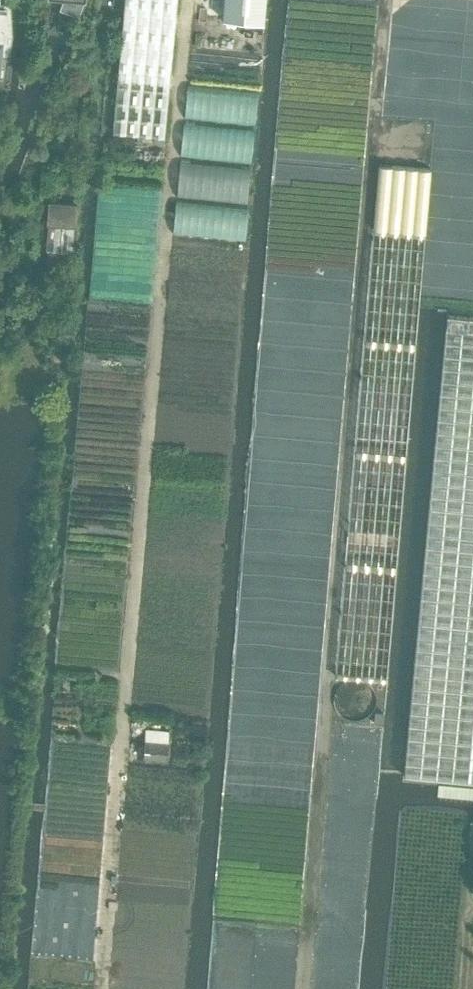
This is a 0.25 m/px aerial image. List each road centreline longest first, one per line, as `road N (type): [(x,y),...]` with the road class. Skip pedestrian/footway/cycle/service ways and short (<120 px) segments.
road 1 (track): [(290,988),(383,0)]

